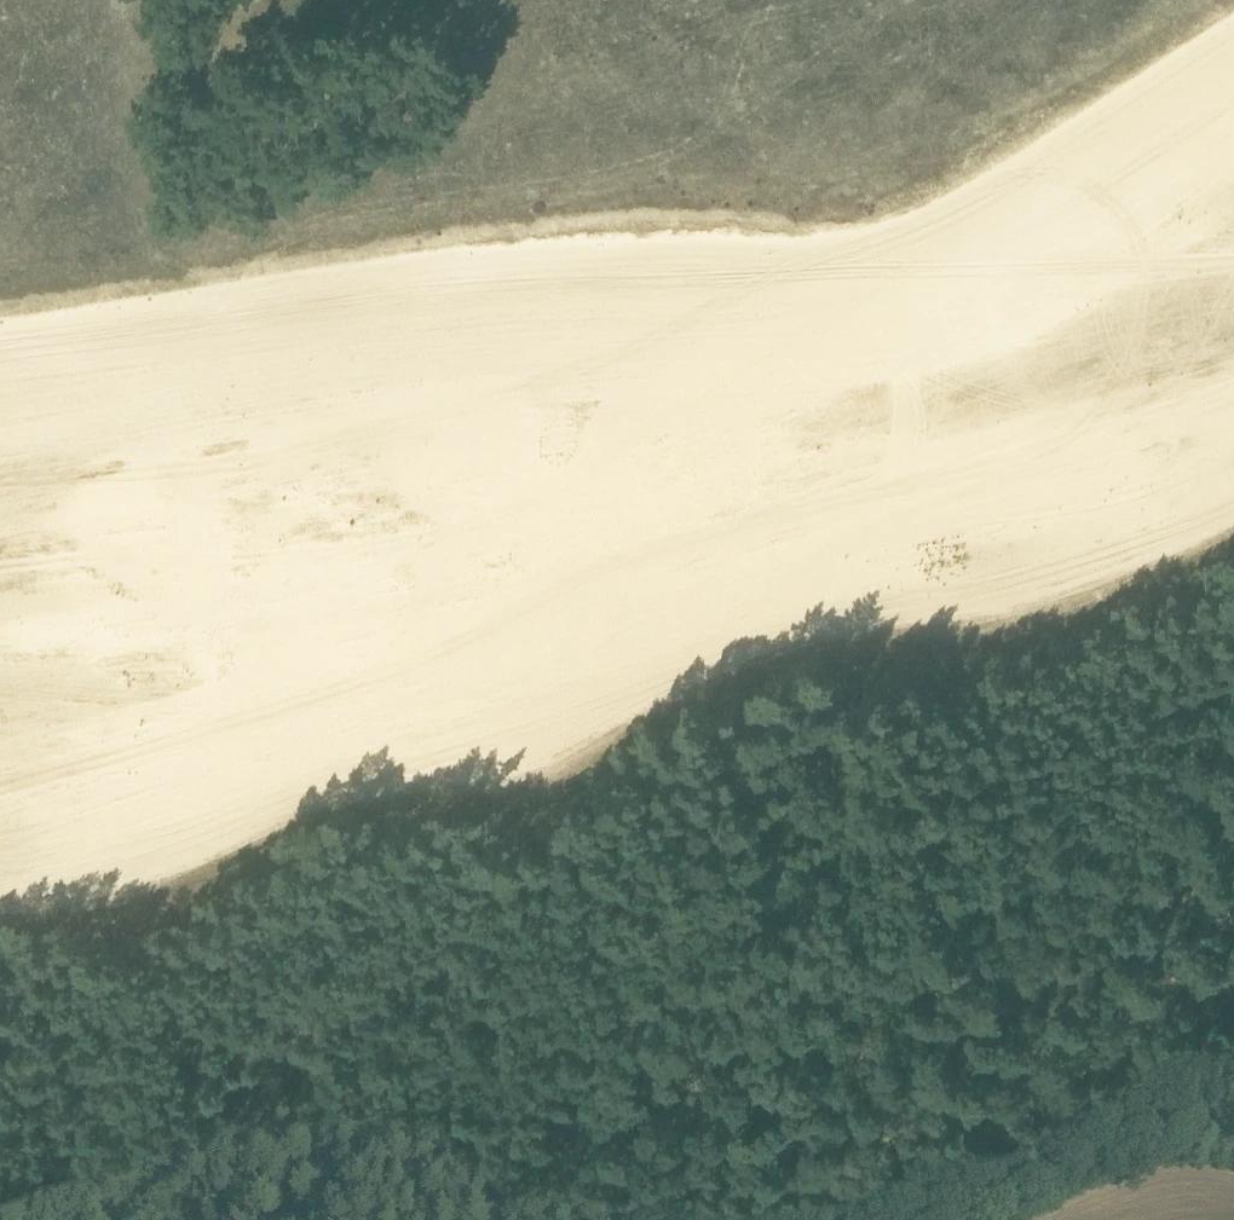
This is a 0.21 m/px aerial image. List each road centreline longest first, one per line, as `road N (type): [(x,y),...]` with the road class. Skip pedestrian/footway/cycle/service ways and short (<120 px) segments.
road 1 (track): [(1233,160),(1124,262),(980,331),(829,374),(0,464)]
road 2 (track): [(1233,305),(829,374)]

